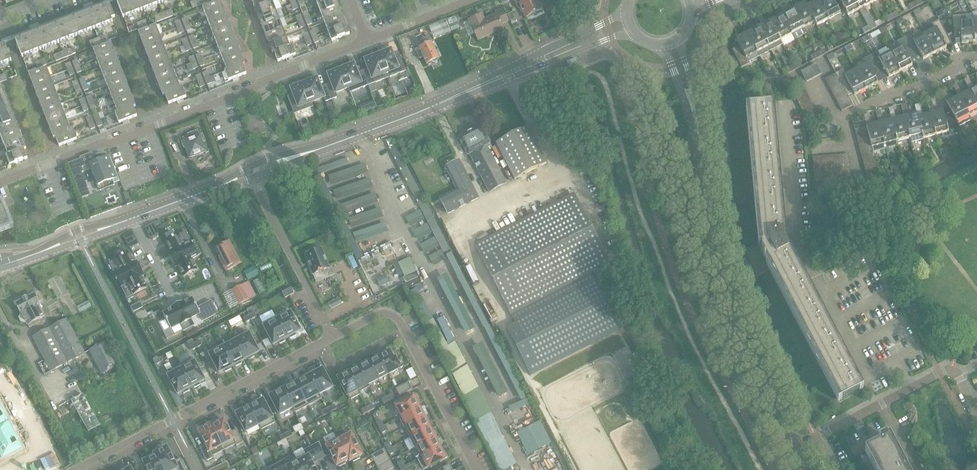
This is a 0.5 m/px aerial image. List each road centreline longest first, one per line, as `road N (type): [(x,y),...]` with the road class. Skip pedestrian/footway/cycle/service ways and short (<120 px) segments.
road 1 (residential): [(0,180),(368,40)]
road 2 (tertiary): [(794,444),(744,347),(716,264),(698,144)]
road 3 (tertiary): [(252,174),(526,66)]
road 4 (residential): [(332,338),(75,469)]
road 5 (tertiary): [(0,266),(252,174)]
road 6 (residential): [(332,338),(252,174)]
road 7 (residential): [(392,314),(478,469)]
road 8 (residential): [(813,435),(953,367)]
road 9 (residential): [(843,117),(976,56)]

